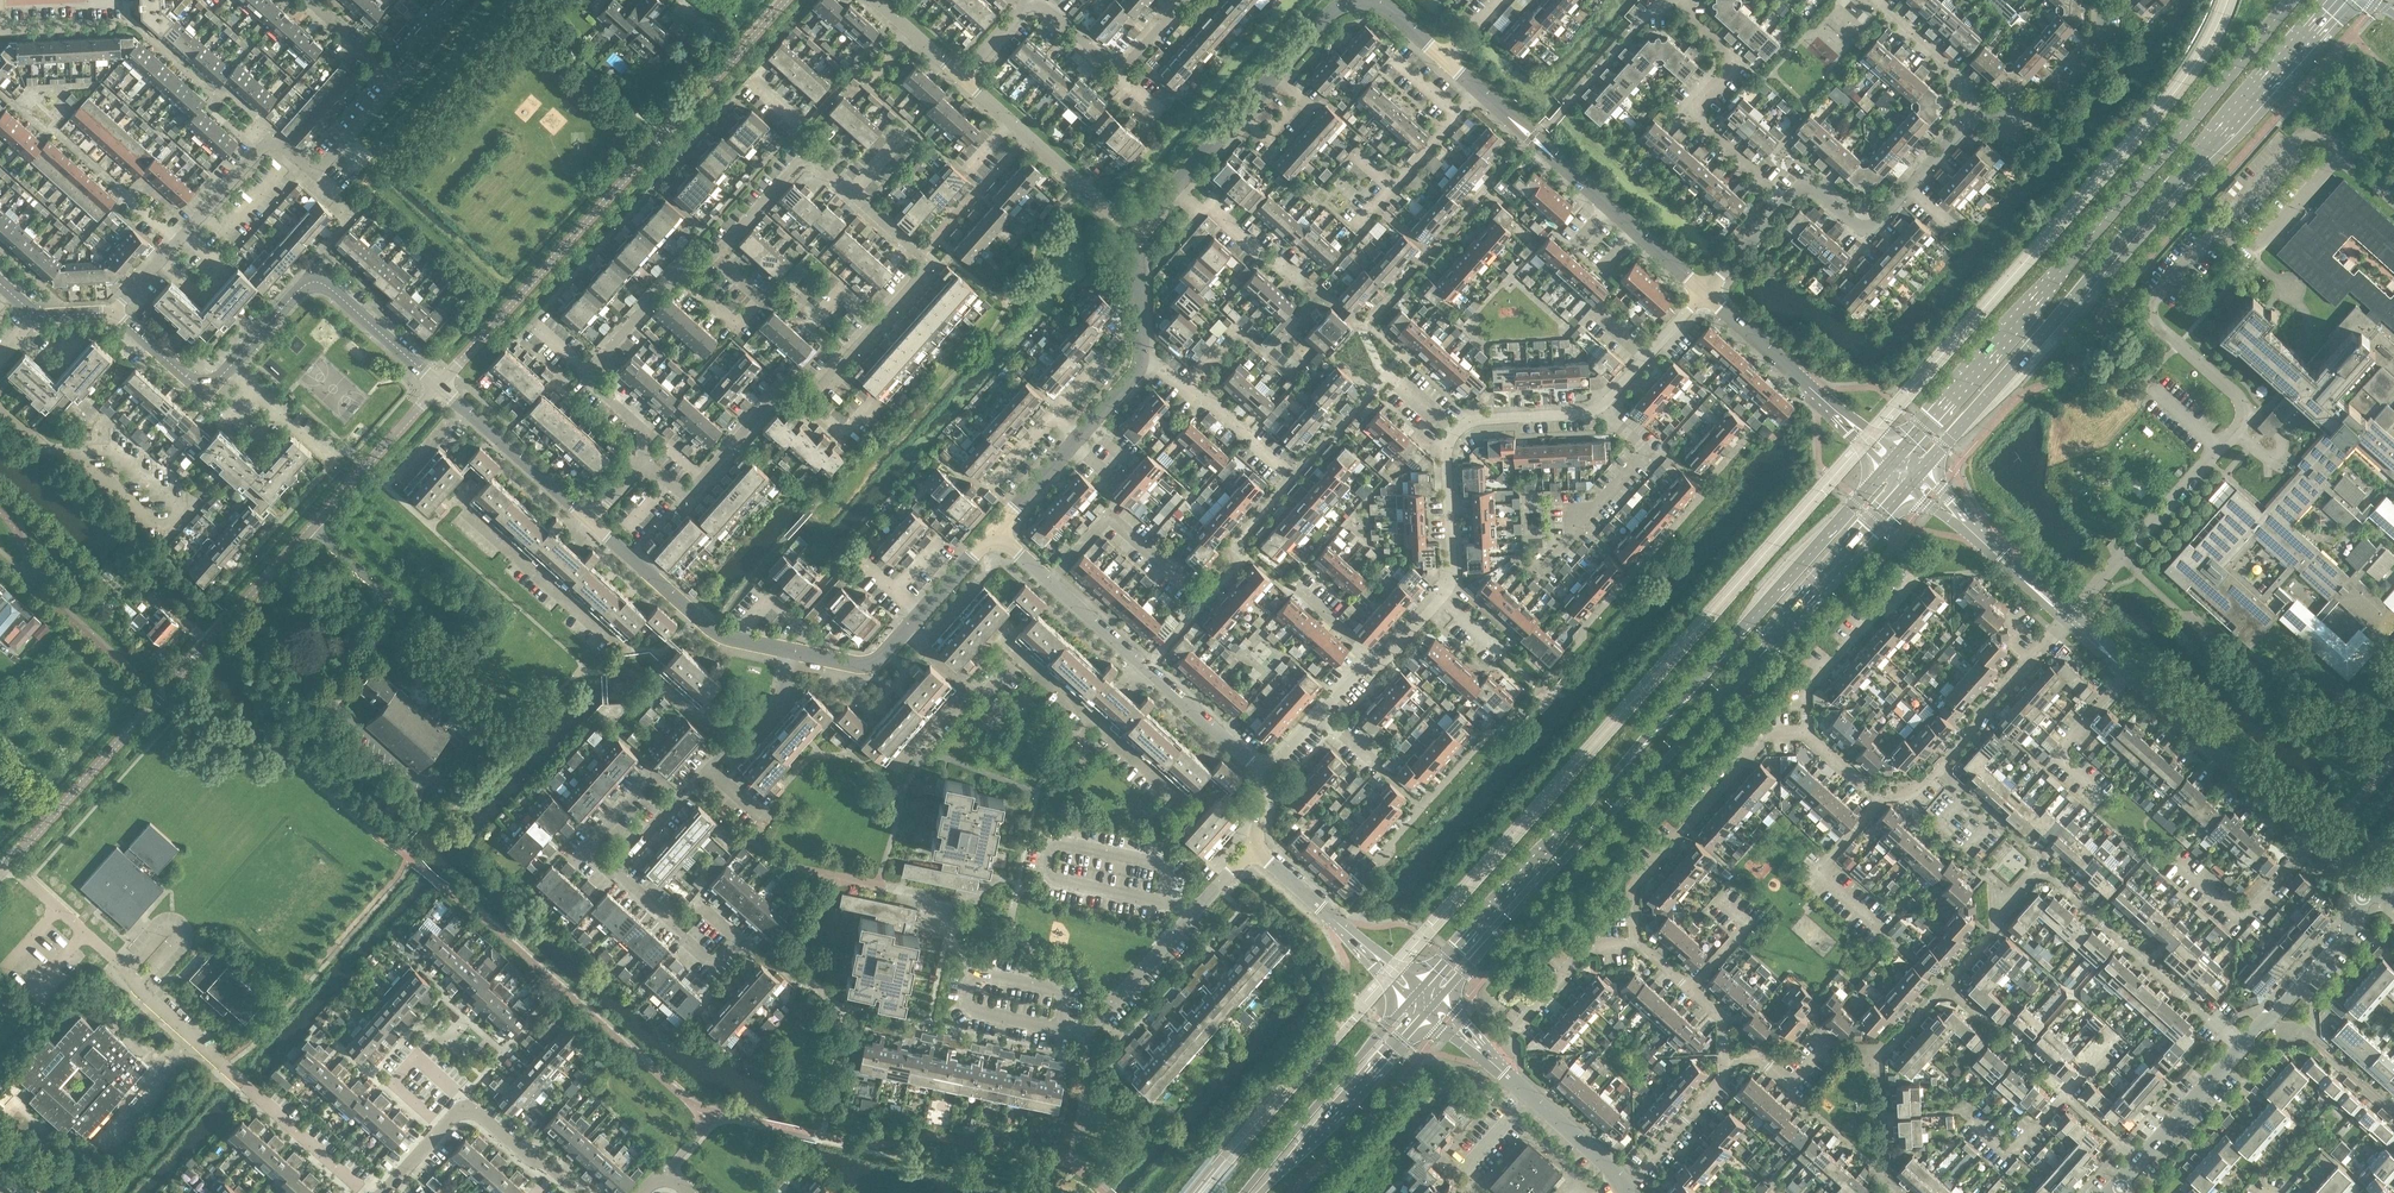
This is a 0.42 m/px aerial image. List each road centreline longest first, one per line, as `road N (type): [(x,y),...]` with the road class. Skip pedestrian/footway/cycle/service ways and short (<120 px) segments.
road 1 (unclassified): [(2070,619),(2250,412),(2149,320),(2148,302),(2302,135),(2311,133),(2393,202)]
road 2 (secondary): [(1887,467),(1422,987)]
road 3 (secondary): [(1438,1001),(1656,772),(1908,486)]
road 4 (tertiary): [(12,862),(441,384)]
road 5 (secondary): [(1920,472),(2339,0)]
road 6 (secondary): [(2290,0),(1899,453)]
road 7 (tertiary): [(441,384),(789,0)]
road 8 (residential): [(178,241),(266,144),(281,144),(318,171),(402,81),(310,0)]
road 9 (residential): [(2243,1044),(2038,869),(1945,987)]
road 10 (residential): [(370,1192),(142,985)]
road 11 (residential): [(1808,733),(1769,734),(1635,887),(1640,945)]
road 12 (residential): [(441,384),(328,287),(295,298),(233,366)]
road 13 (residential): [(1667,11),(1734,71),(1694,116),(1782,195)]
road 14 (secondary): [(1412,999),(1243,1192)]
road 15 (residential): [(2315,839),(2128,673)]
road 16 (secondary): [(1262,1192),(1427,1013)]
road 17 (residential): [(676,274),(590,370),(641,429),(643,461)]
road 18 (residential): [(1135,238),(962,78)]
road 19 (residential): [(1945,987),(1885,1055),(1890,1190)]
road 20 (residential): [(1445,62),(1373,1),(1358,1),(1342,6),(1276,80)]
road 21 (residential): [(1183,0),(1119,73),(1036,0)]
road 22 (residential): [(1977,111),(2051,106),(2106,43),(2105,0)]
road 23 (residential): [(1808,733),(1807,690),(1916,576)]
road 24 (residential): [(1940,770),(2070,619)]
road 25 (residential): [(2177,865),(2242,923),(2315,839)]
road 26 (residential): [(1058,1030),(1086,1034),(1196,909)]
road 27 (unclassified): [(1623,1180),(1479,1051)]
road 28 (residential): [(588,520),(694,617),(735,639)]
road 29 (residential): [(1183,585),(1107,522),(1048,586)]
road 30 (residential): [(1162,902),(1167,875),(1158,863),(1062,843),(1051,850),(1052,880)]
road 31 (residential): [(465,1108),(465,1096),(416,1054),(392,1082),(442,1126)]
road 32 (residential): [(1565,546),(1641,454),(1599,411)]
road 33 (residential): [(877,322),(925,264),(851,194)]
road 34 (residential): [(1608,208),(1477,90)]
road 35 (residential): [(1879,927),(1819,874),(1880,801)]
road 36 (residential): [(676,274),(735,326),(759,302),(714,259)]
road 37 (residential): [(1058,1030),(1065,1001),(1056,988),(981,973),(970,979),(965,1002),(972,1012)]
road 38 (residential): [(2128,673),(2058,757),(2104,797)]
road 39 (residential): [(464,405),(588,520)]
road 40 (residential): [(1440,597),(1453,573),(1445,449),(1454,434)]
road 41 (residential): [(1623,1180),(1640,1177),(1728,1073),(1728,1060)]
road 42 (residential): [(1514,1036),(1589,950),(1640,945)]
road 43 (residential): [(1945,987),(2067,1095)]
road 44 (residential): [(678,800),(653,777),(589,846),(615,869)]
road 45 (residential): [(1782,195),(1806,180),(1867,226),(1909,187)]
road 46 (residential): [(2268,1019),(2302,1027),(2393,1113)]
road 47 (residential): [(125,970),(12,862)]
road 48 (residential): [(2138,1158),(2243,1044)]
road 49 (residential): [(2268,1019),(2357,919),(2362,900)]
road 50 (residential): [(1263,774),(1149,675)]
road 51 (residential): [(1882,0),(1882,9),(1964,86),(1977,111)]
road 52 (residential): [(233,366),(216,381),(191,381),(116,312)]
road 53 (unclassified): [(1959,519),(2070,619)]
road 54 (residential): [(1454,434),(1469,424),(1599,411)]
road 55 (residential): [(1814,392),(1704,293)]
road 56 (residential): [(584,1192),(465,1108)]
road 57 (residential): [(1292,474),(1187,387)]
road 58 (residential): [(678,928),(712,964),(736,938),(698,905)]
road 59 (residential): [(1972,1124),(2009,1157),(2067,1095)]
road 60 (residential): [(703,477),(771,401),(801,390)]
road 61 (residential): [(806,162),(714,259)]
road 62 (residential): [(142,985),(179,936),(164,933),(125,970)]
road 63 (residential): [(331,452),(233,366)]
road 64 (residential): [(116,312),(36,316),(0,283)]
road 65 (residential): [(1728,1060),(1757,1056),(1792,1085),(1829,1047)]
road 66 (residential): [(1294,278),(1214,208),(1196,217)]
road 67 (residential): [(791,651),(860,665),(904,632)]
road 68 (residential): [(1782,195),(1704,293)]
road 69 (residential): [(1140,361),(1135,238)]
road 70 (residential): [(989,535),(1071,445)]

